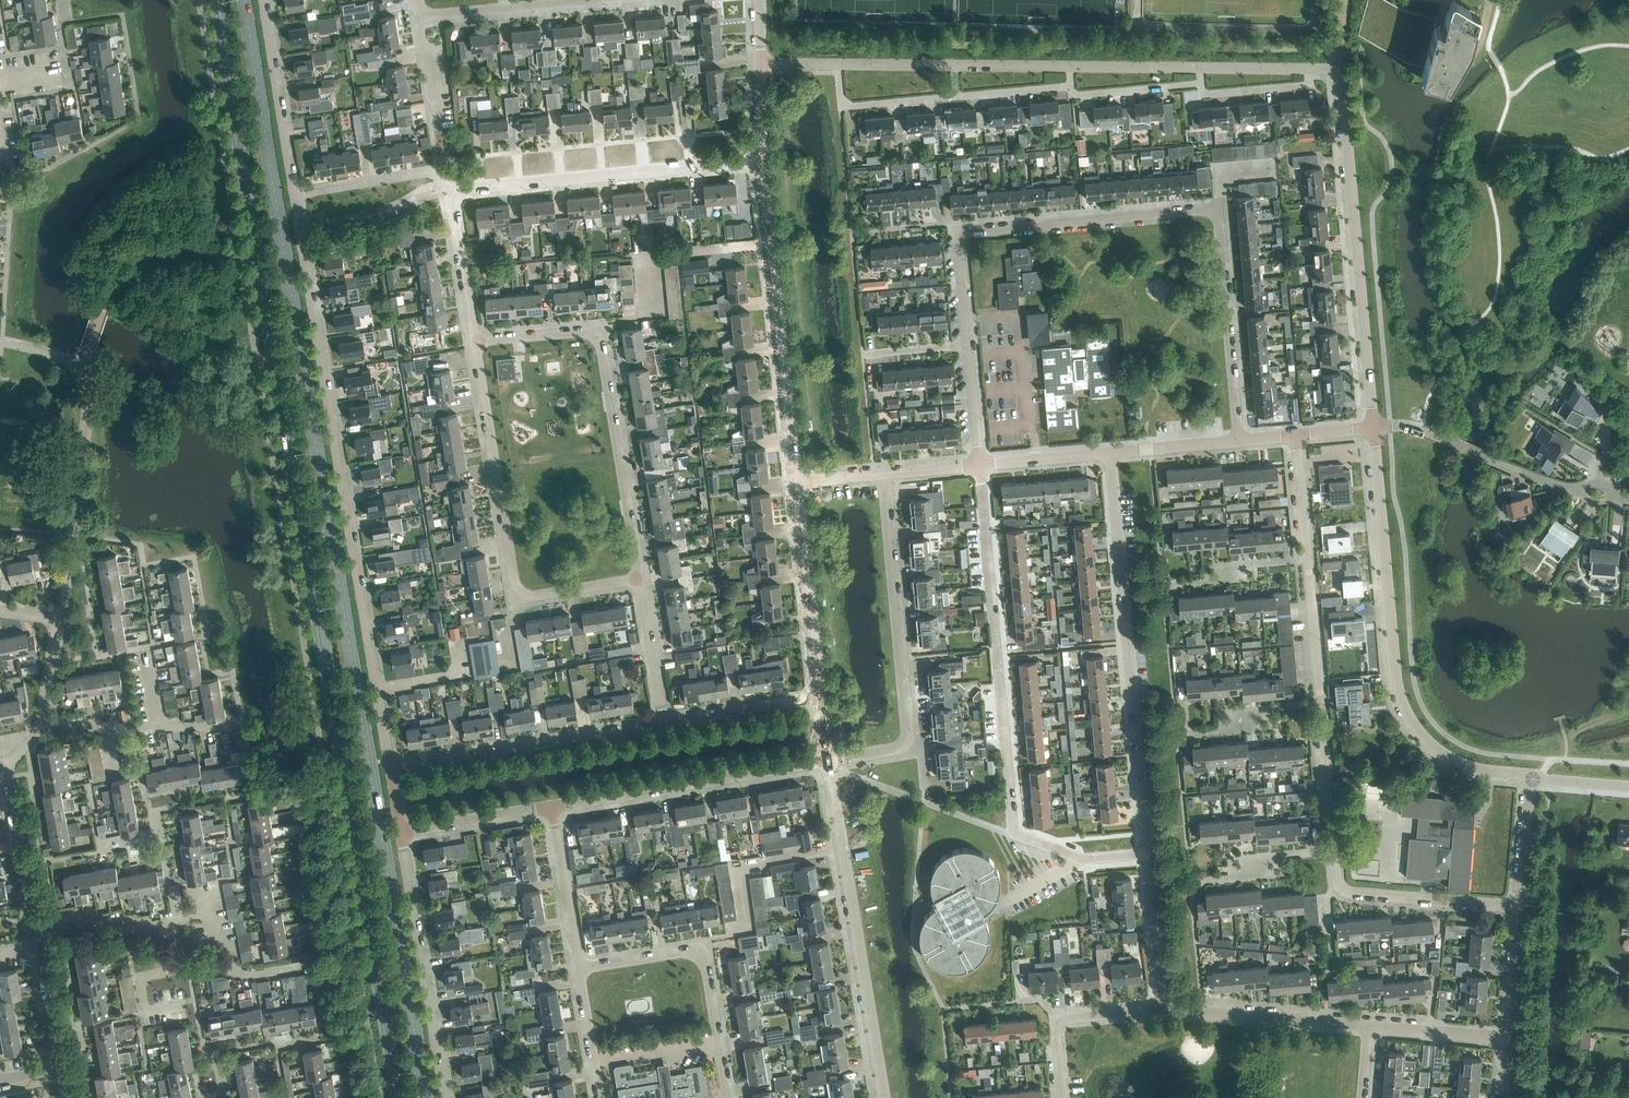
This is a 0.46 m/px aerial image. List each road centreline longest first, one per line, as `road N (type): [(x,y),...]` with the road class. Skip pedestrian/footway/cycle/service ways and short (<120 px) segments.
road 1 (primary): [(219,0),(402,1097)]
road 2 (primary): [(425,1097),(245,0)]
road 3 (residential): [(1373,428),(1337,71),(760,66)]
road 4 (residential): [(392,768),(266,0)]
road 5 (residential): [(980,465),(952,223),(1216,201),(1238,441)]
road 6 (residential): [(1147,852),(1086,858),(1014,834),(980,465)]
road 7 (residential): [(1531,779),(1452,758),(1410,717),(1397,680),(1373,428)]
road 8 (residential): [(1147,852),(1111,453)]
road 9 (residential): [(640,580),(516,598),(472,341)]
road 10 (residential): [(640,580),(602,328),(472,341)]
road 11 (residential): [(830,760),(899,748),(910,737),(883,474)]
road 12 (residential): [(883,1097),(830,760)]
road 13 (residential): [(448,190),(759,158)]
road 14 (residential): [(551,807),(830,760)]
road 15 (residential): [(728,1097),(704,949),(578,968)]
road 16 (residential): [(663,723),(392,768)]
road 17 (residential): [(449,1097),(402,832)]
road 18 (residential): [(798,482),(768,242)]
road 19 (residential): [(1520,908),(1348,893),(1336,880),(1334,851)]
road 20 (residential): [(819,697),(798,482)]
road 21 (residential): [(1370,1024),(1161,1010)]
road 22 (residential): [(649,310),(644,257),(768,242)]
road 23 (residential): [(578,968),(551,807)]
road 24 (residential): [(41,722),(58,619),(0,612)]
road 25 (residential): [(1161,1010),(1147,852)]
road 26 (residential): [(819,697),(663,723)]
road 27 (residential): [(306,191),(438,169),(448,190)]
road 28 (residential): [(472,341),(448,190)]
road 29 (residential): [(1484,454),(1551,483),(1628,501)]
road 30 (residential): [(62,1069),(33,920)]
road 31 (residential): [(402,832),(551,807)]
road 32 (residential): [(1176,735),(1238,729),(1266,709),(1320,704)]
road 33 (residential): [(1163,585),(1229,579),(1247,565),(1308,559)]
road 34 (residential): [(1191,880),(1250,875),(1279,855),(1334,851)]
road 35 (residential): [(1334,851),(1320,704)]
road 36 (residential): [(1320,704),(1308,559)]
road 37 (residential): [(663,723),(640,580)]
road 38 (residential): [(174,925),(33,920)]
road 39 (residential): [(1509,1038),(1370,1024)]
road 40 (residential): [(980,465),(1111,453)]
road 41 (residential): [(599,1097),(578,968)]
road 42 (residential): [(1509,1038),(1520,908)]
road 43 (residential): [(1520,908),(1531,779)]
road 44 (residential): [(1111,453),(1238,441)]
road 45 (residential): [(1308,559),(1296,435)]
road 46 (residential): [(307,963),(247,974),(185,965)]

